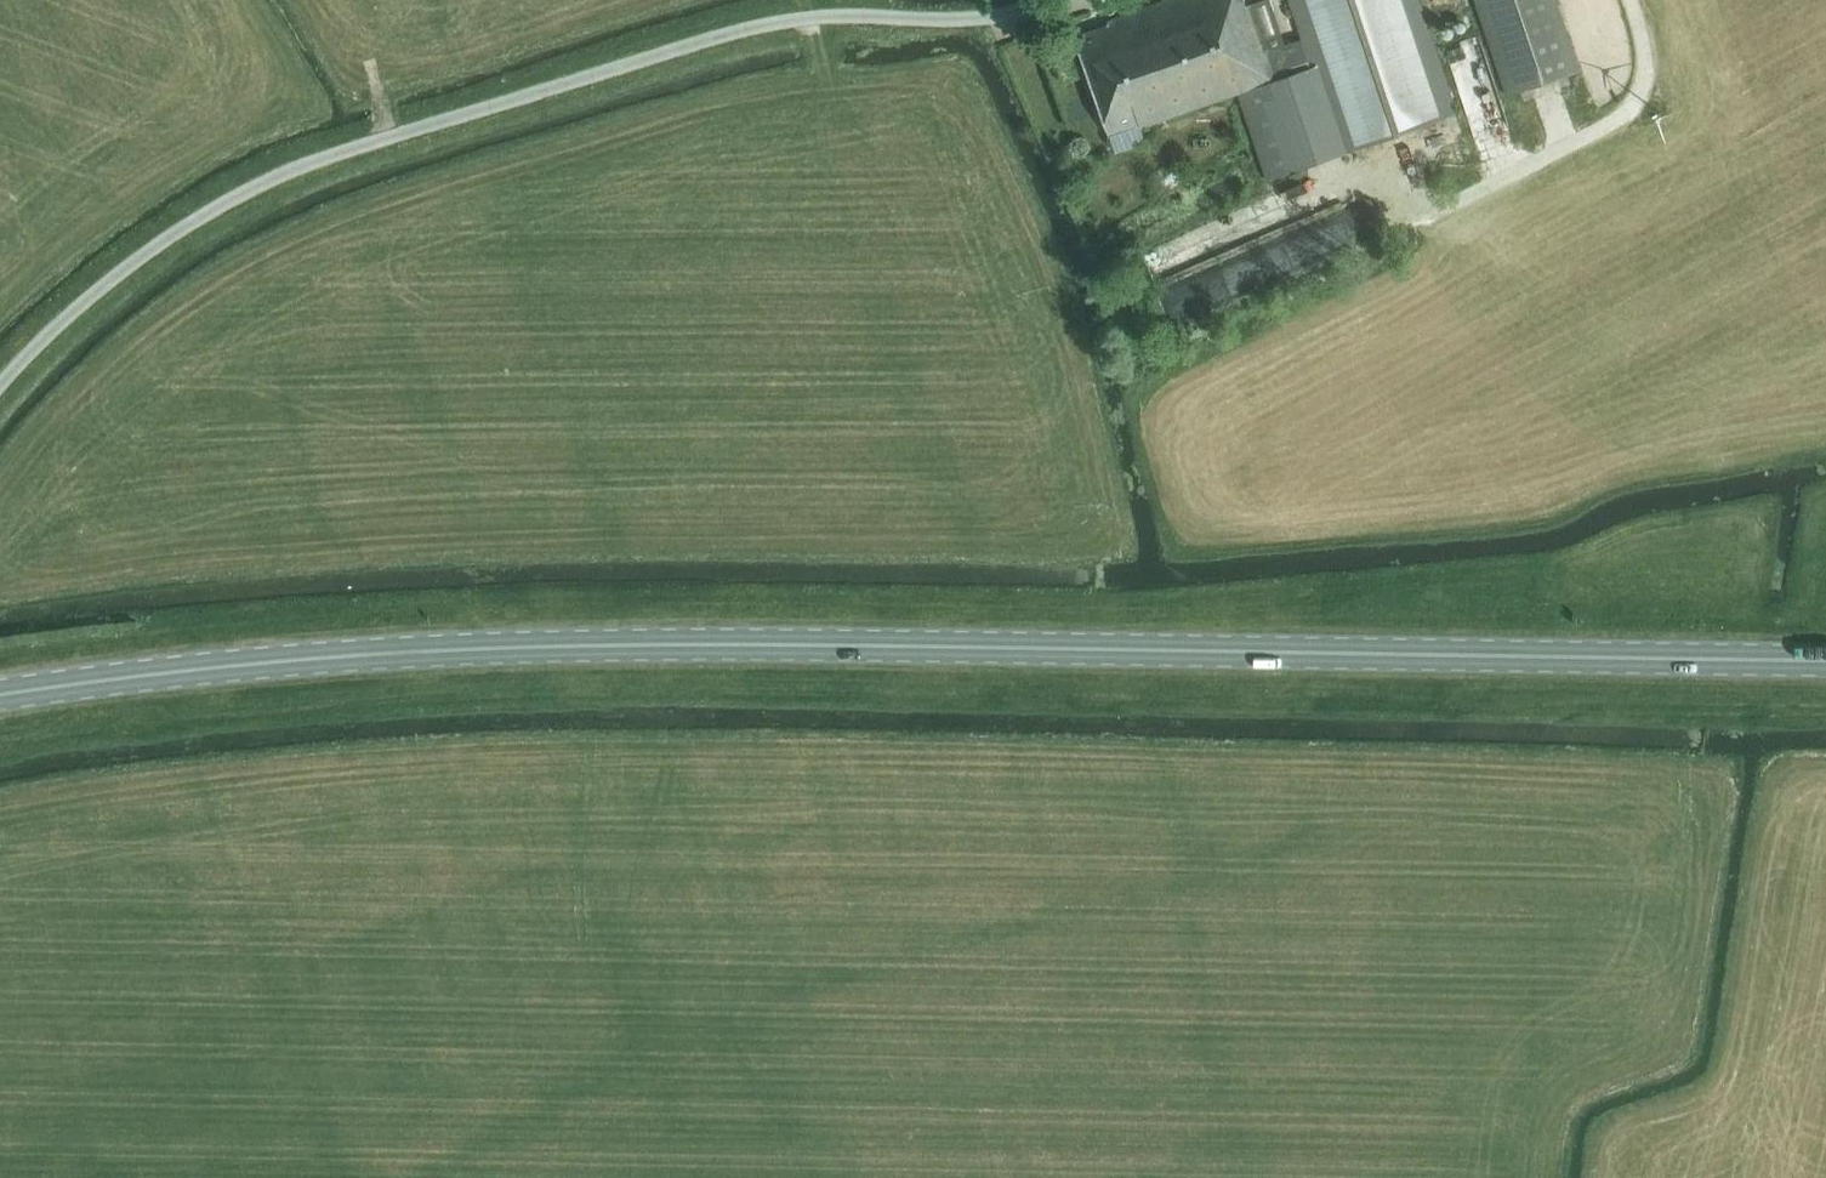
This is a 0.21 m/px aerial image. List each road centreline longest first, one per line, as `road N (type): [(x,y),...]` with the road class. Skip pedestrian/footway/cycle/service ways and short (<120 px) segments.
road 1 (primary): [(0,694),(340,656),(595,645),(1825,660)]
road 2 (track): [(1630,0),(1646,77),(1631,111),(1611,123),(1457,203),(1418,207),(1392,200),(1359,170)]

